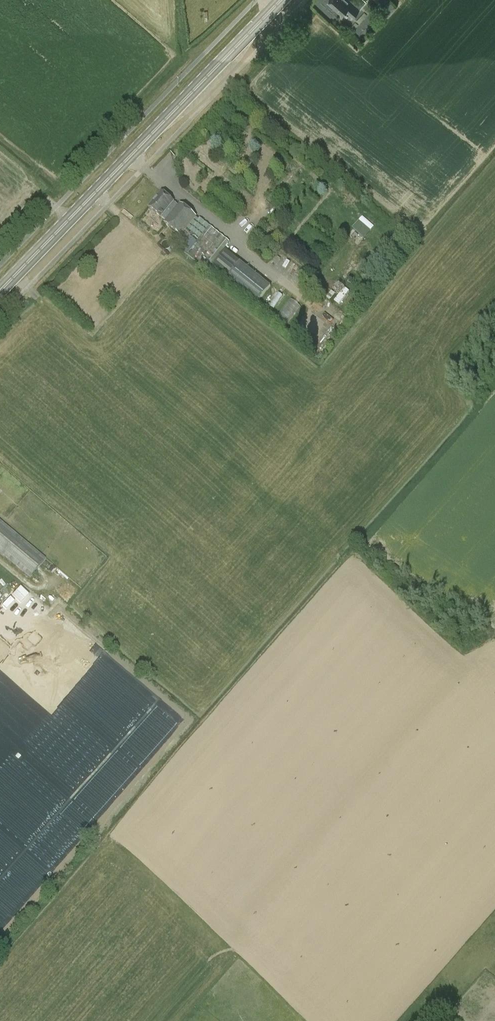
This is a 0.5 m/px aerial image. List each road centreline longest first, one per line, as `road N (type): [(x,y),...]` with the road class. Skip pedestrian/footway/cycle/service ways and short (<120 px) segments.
road 1 (primary): [(0,292),(280,0)]

